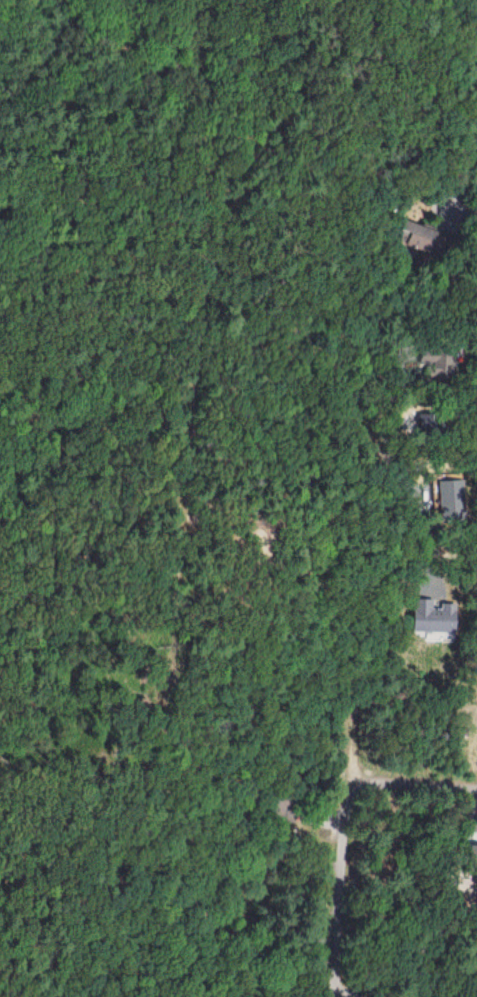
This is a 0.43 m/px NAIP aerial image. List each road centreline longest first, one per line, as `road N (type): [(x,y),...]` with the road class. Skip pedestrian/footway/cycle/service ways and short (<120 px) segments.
road 1 (residential): [(476,91),(435,89),(407,290),(399,484)]
road 2 (residential): [(321,996),(335,813),(346,782),(386,770),(476,772)]

